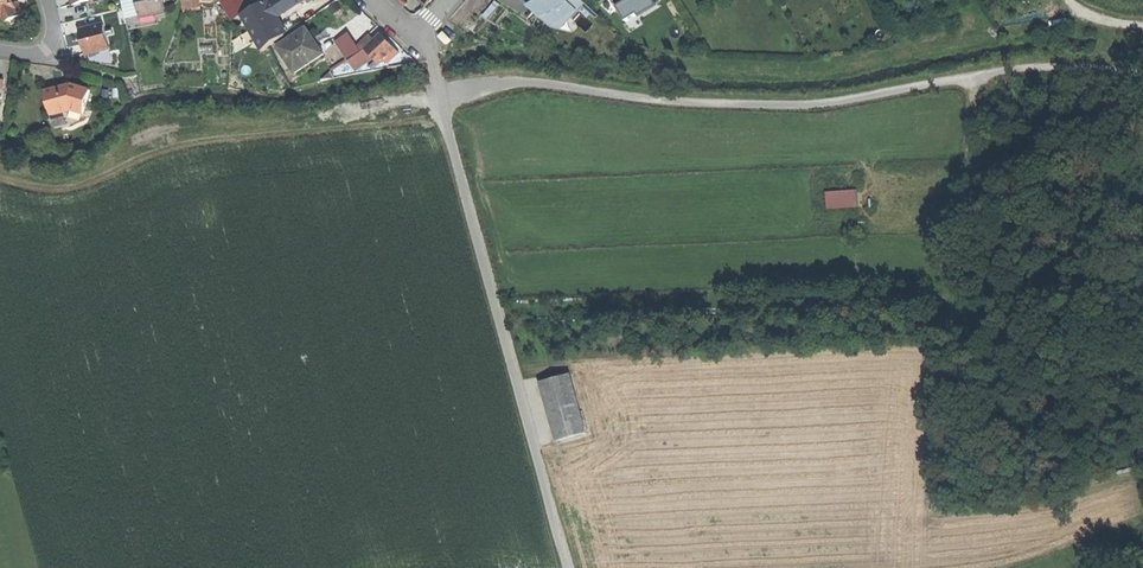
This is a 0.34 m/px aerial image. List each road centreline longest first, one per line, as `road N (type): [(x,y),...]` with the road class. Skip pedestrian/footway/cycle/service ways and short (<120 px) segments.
road 1 (track): [(1142,72),(1066,66),(1004,72),(813,105),(686,102),(539,83),(442,98)]

